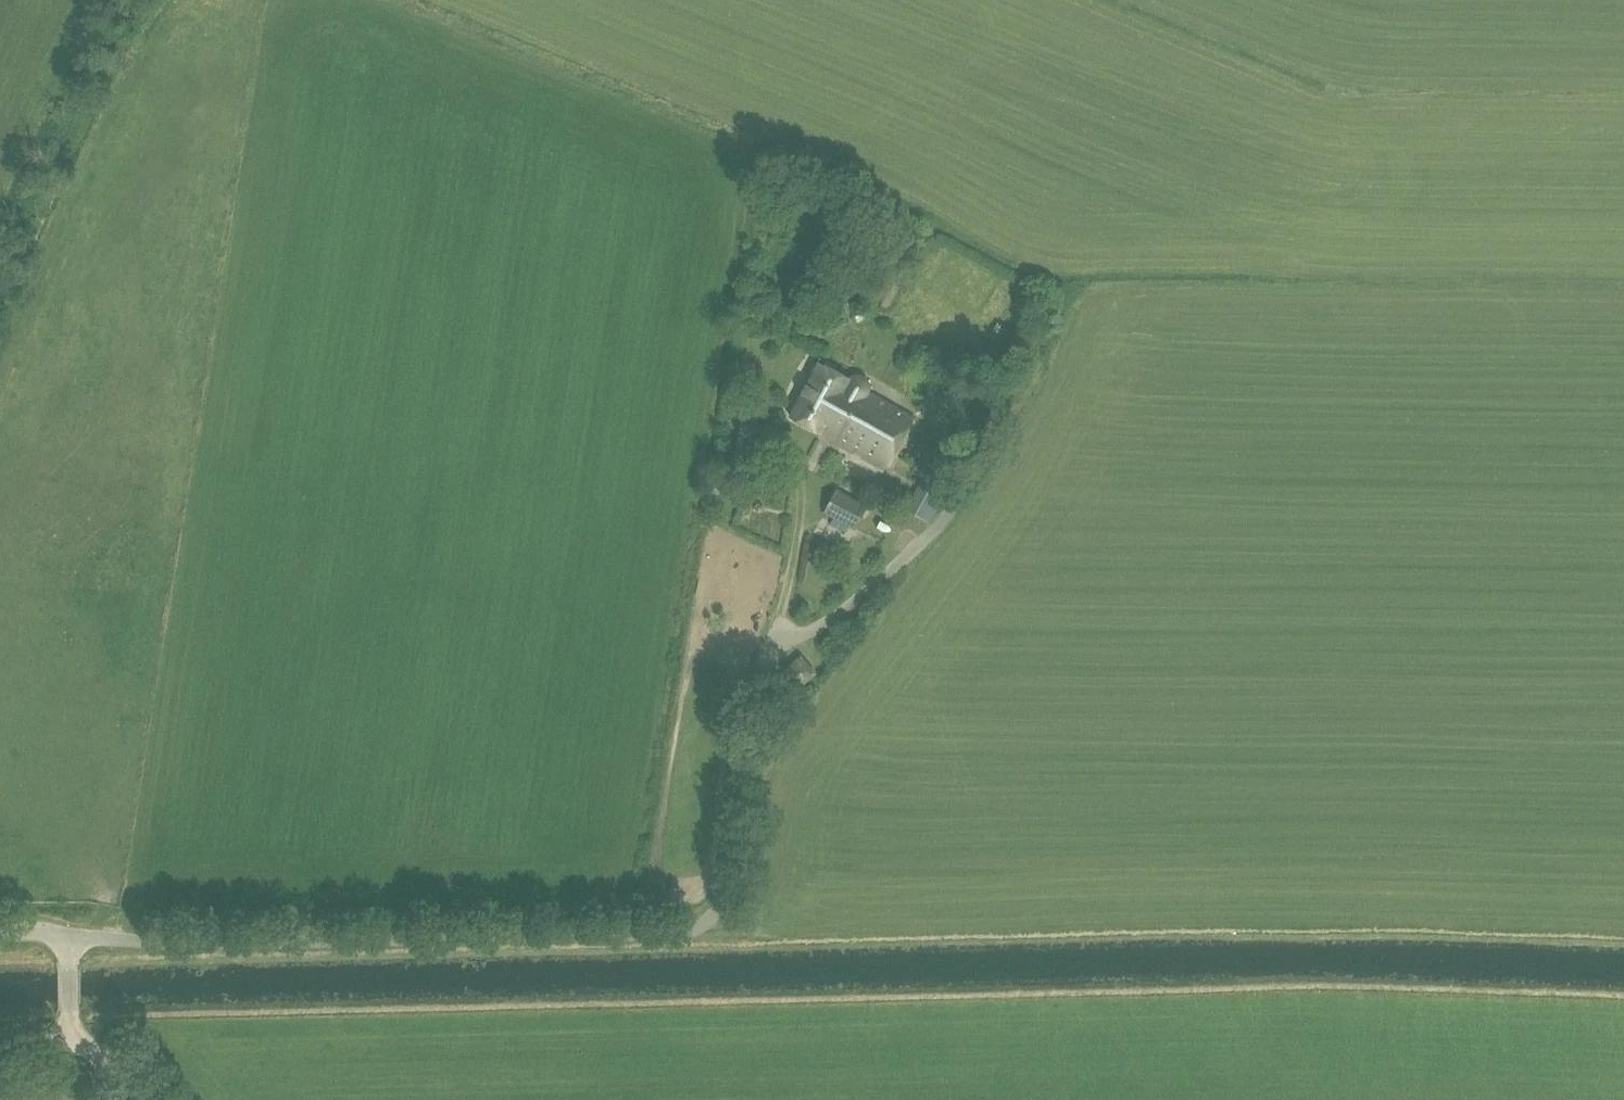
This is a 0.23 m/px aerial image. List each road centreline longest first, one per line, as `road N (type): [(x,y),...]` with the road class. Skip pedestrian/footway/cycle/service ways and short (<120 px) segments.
road 1 (unclassified): [(67,949),(695,928),(718,918),(733,884),(754,691),(781,650),(932,526),(989,455),(1076,300)]
road 2 (unclassified): [(146,1099),(72,1041),(67,949)]

